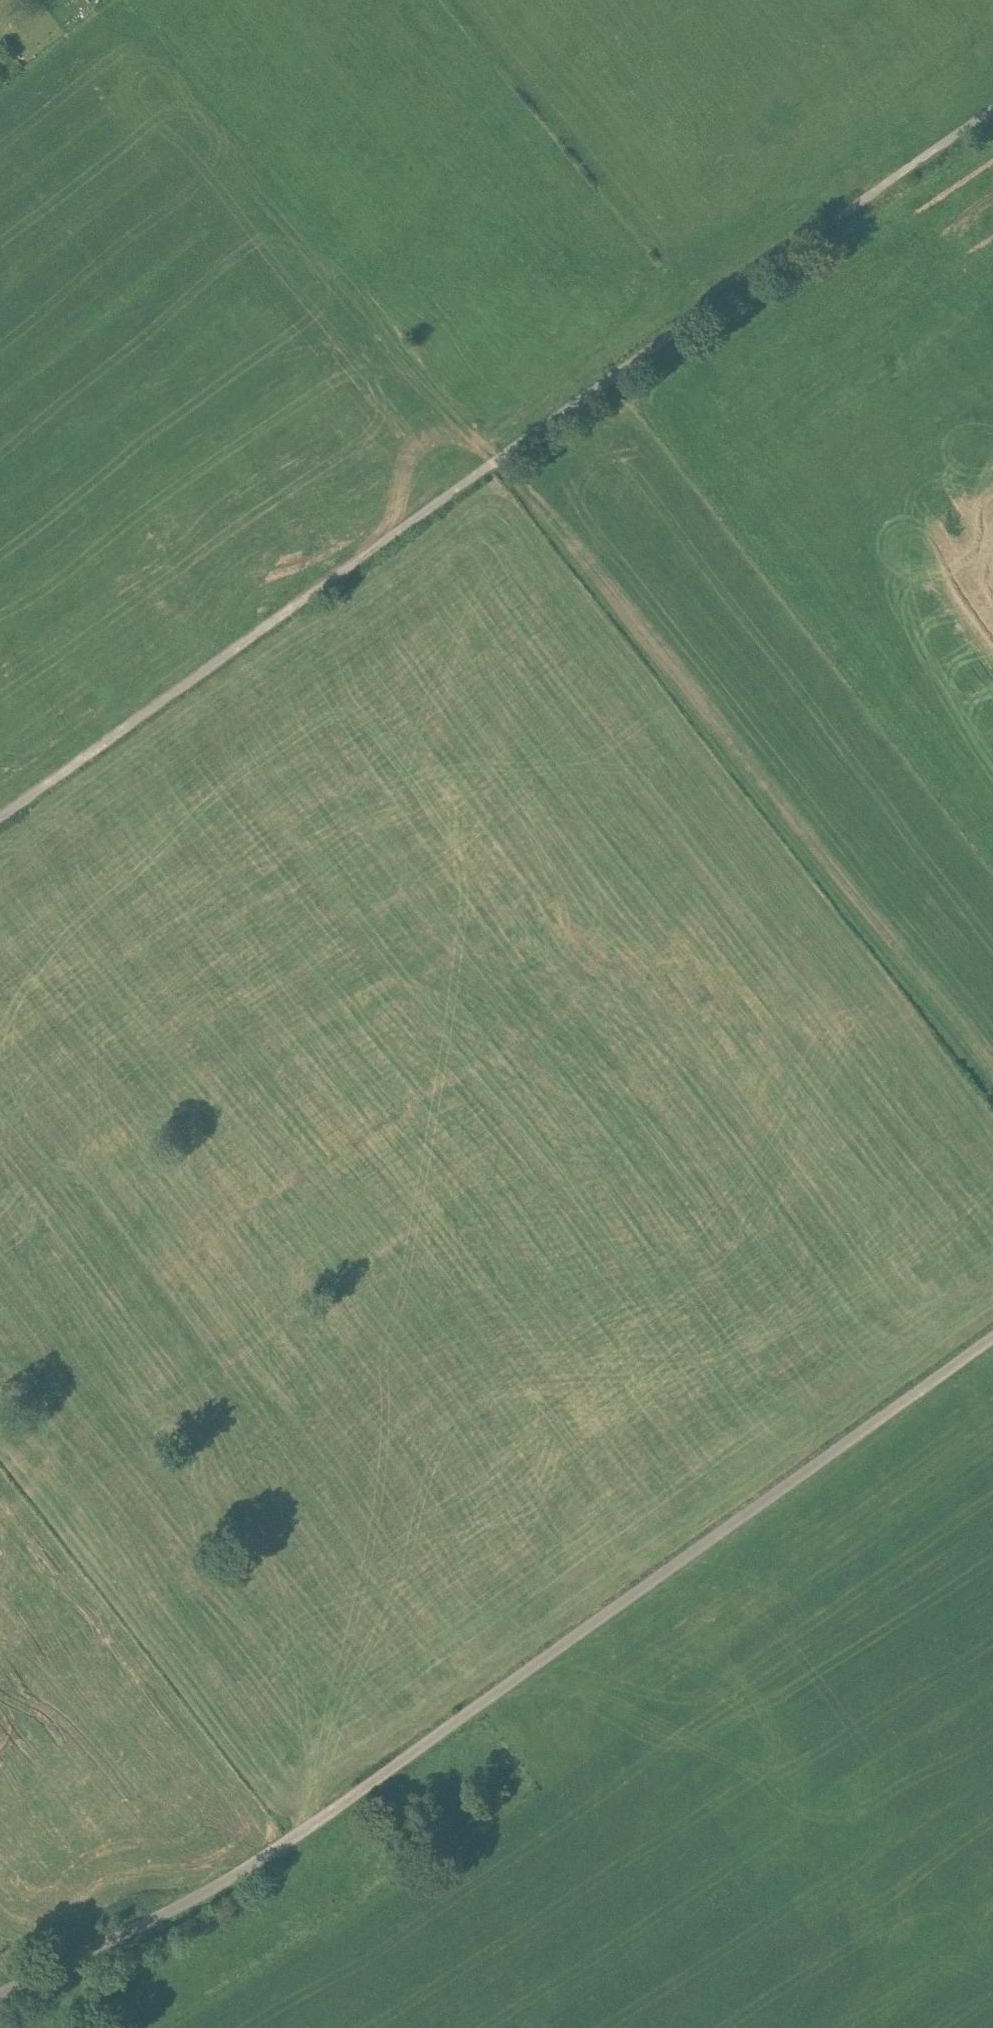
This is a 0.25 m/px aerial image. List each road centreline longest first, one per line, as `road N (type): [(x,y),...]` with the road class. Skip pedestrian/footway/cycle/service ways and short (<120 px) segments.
road 1 (track): [(0,818),(992,120)]
road 2 (track): [(992,1341),(392,1773),(0,1986)]

